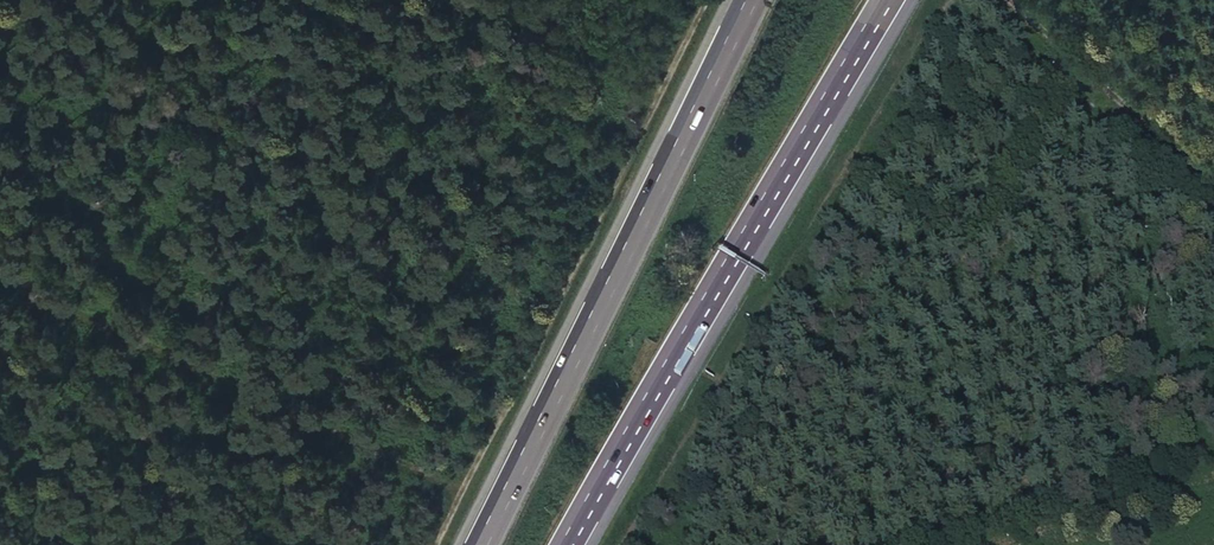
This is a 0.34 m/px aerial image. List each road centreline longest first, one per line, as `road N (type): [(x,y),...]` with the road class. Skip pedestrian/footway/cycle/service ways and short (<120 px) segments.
road 1 (trunk): [(568,544),(677,342),(883,0)]
road 2 (track): [(432,544),(705,0)]
road 3 (trunk): [(750,0),(478,544)]
road 4 (track): [(1213,182),(1008,0)]

